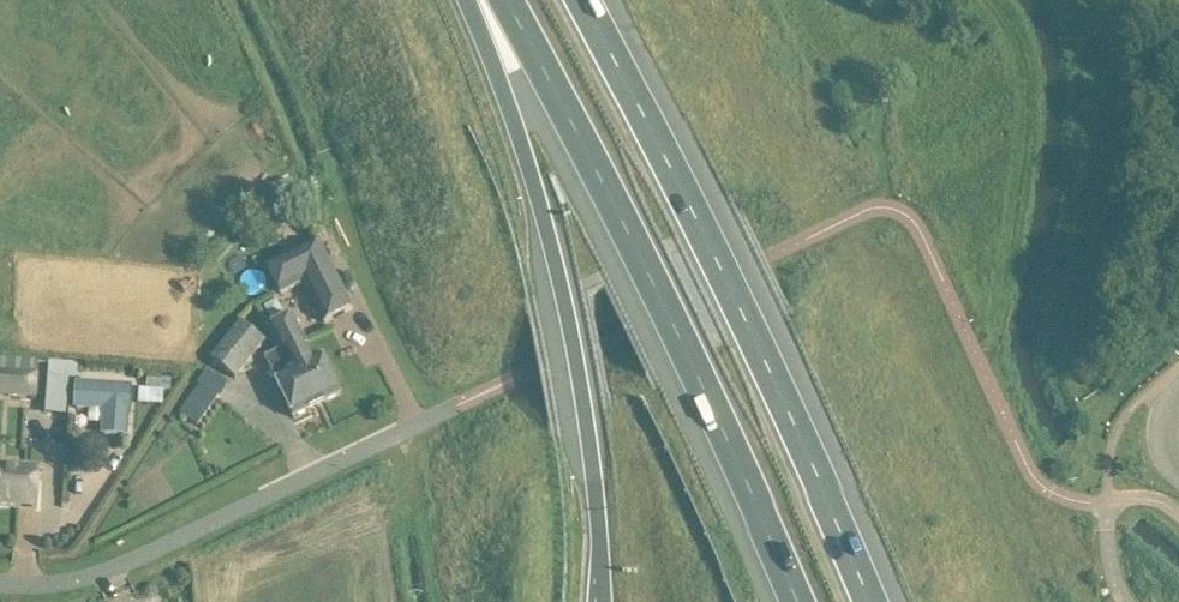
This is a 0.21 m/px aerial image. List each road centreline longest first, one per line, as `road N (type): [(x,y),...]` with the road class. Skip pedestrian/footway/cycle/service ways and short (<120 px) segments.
road 1 (motorway): [(503,0),(642,267),(793,601)]
road 2 (motorway): [(873,601),(706,229),(587,0)]
road 3 (motorway): [(478,0),(563,297),(589,433),(604,601)]
road 4 (unclassified): [(0,585),(46,585),(116,567),(459,404)]

